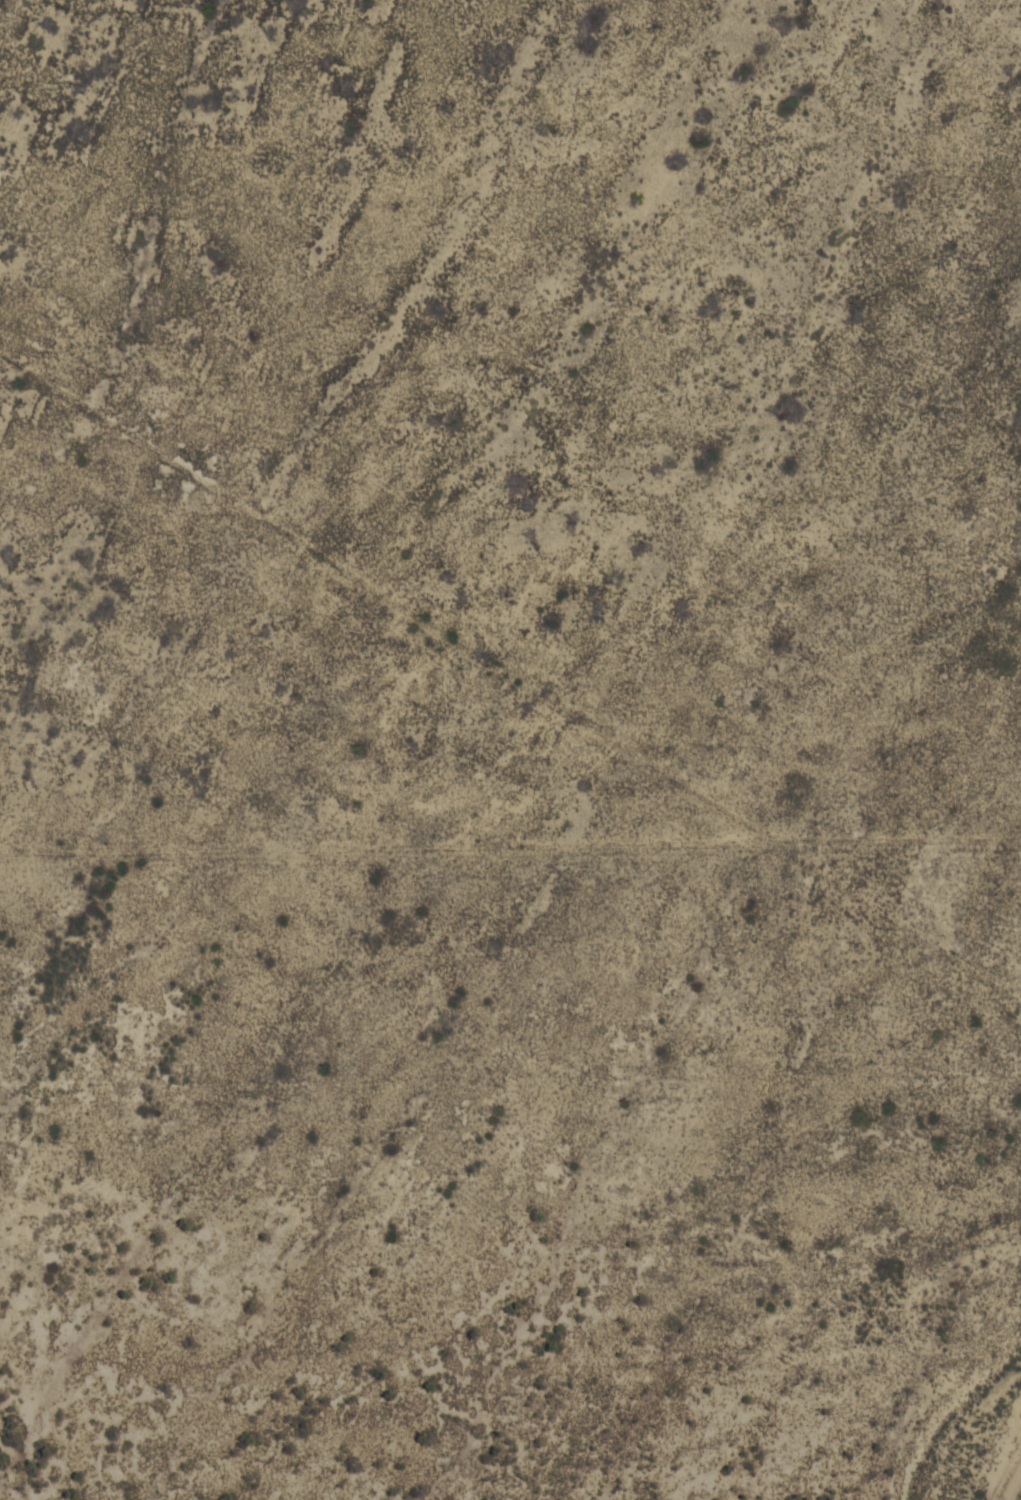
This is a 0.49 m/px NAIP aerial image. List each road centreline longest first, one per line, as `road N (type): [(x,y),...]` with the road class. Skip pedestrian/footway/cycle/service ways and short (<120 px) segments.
road 1 (track): [(1020,999),(0,397)]

